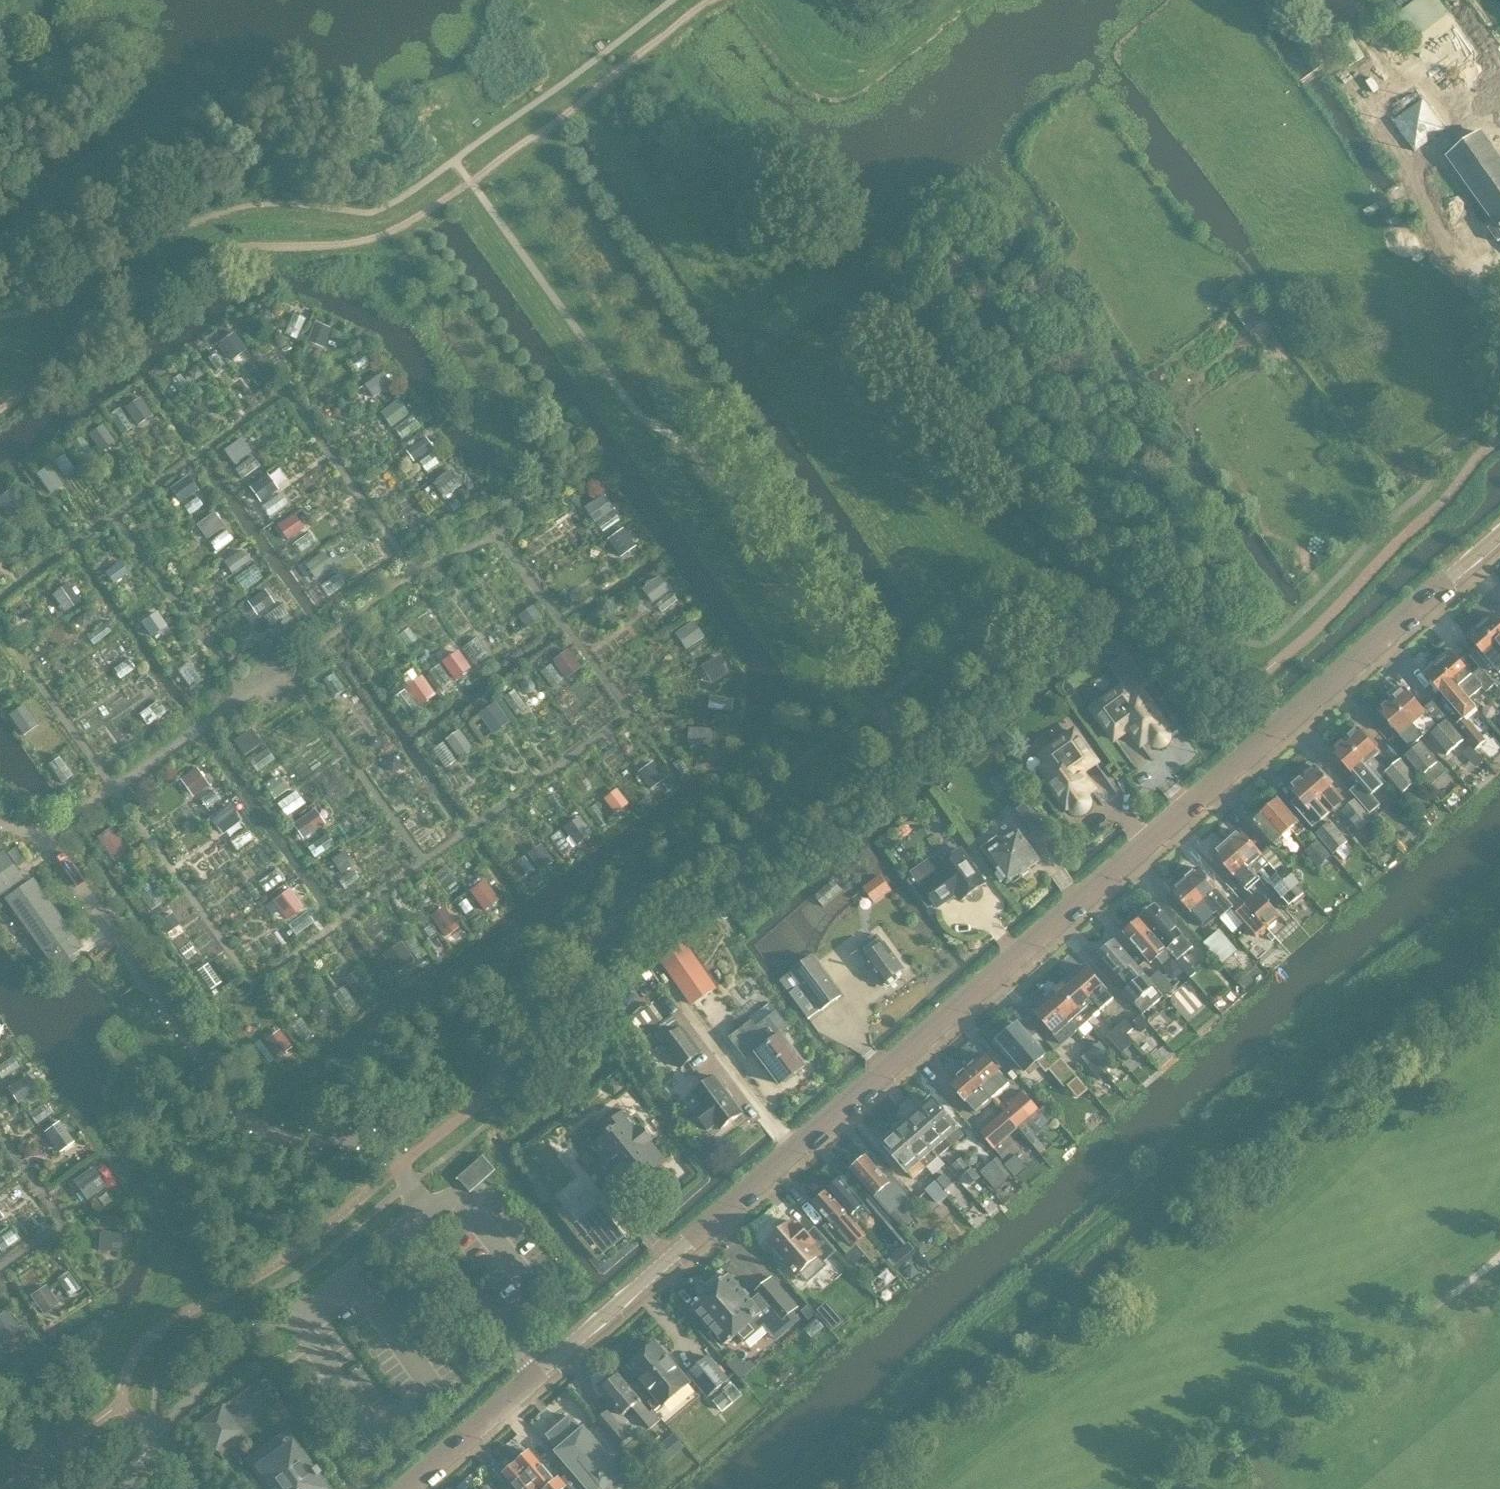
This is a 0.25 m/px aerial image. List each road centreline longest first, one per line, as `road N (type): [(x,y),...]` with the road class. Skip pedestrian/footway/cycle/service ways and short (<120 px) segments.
road 1 (residential): [(410,1488),(1499,538)]

